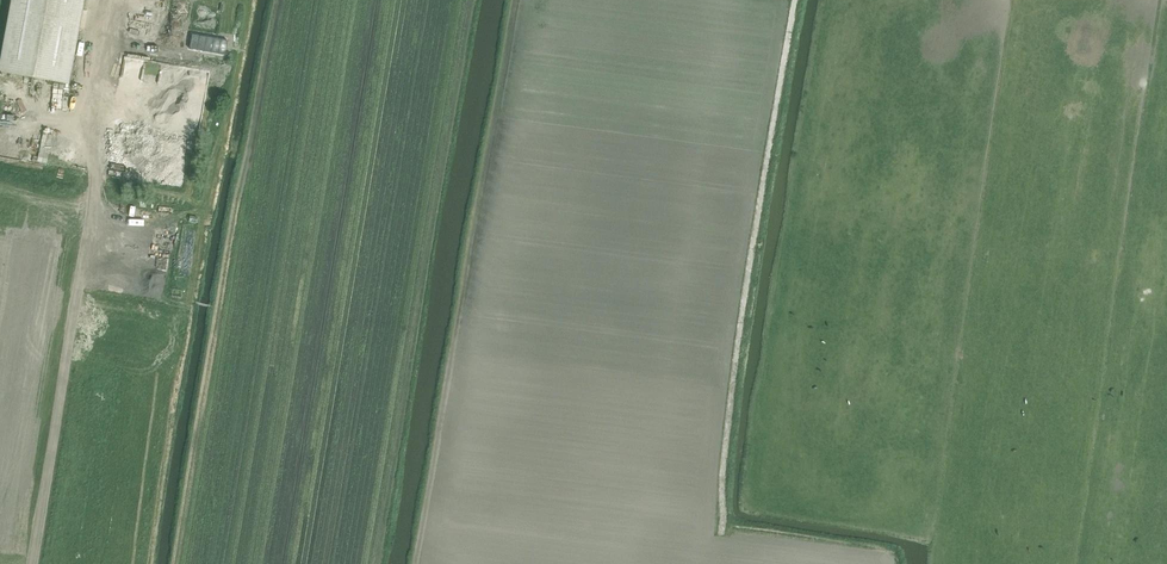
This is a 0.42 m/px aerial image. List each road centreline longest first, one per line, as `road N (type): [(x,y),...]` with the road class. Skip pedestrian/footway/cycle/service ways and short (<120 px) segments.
road 1 (track): [(34,563),(99,160),(88,110),(109,0)]
road 2 (track): [(722,533),(736,361),(796,0)]

